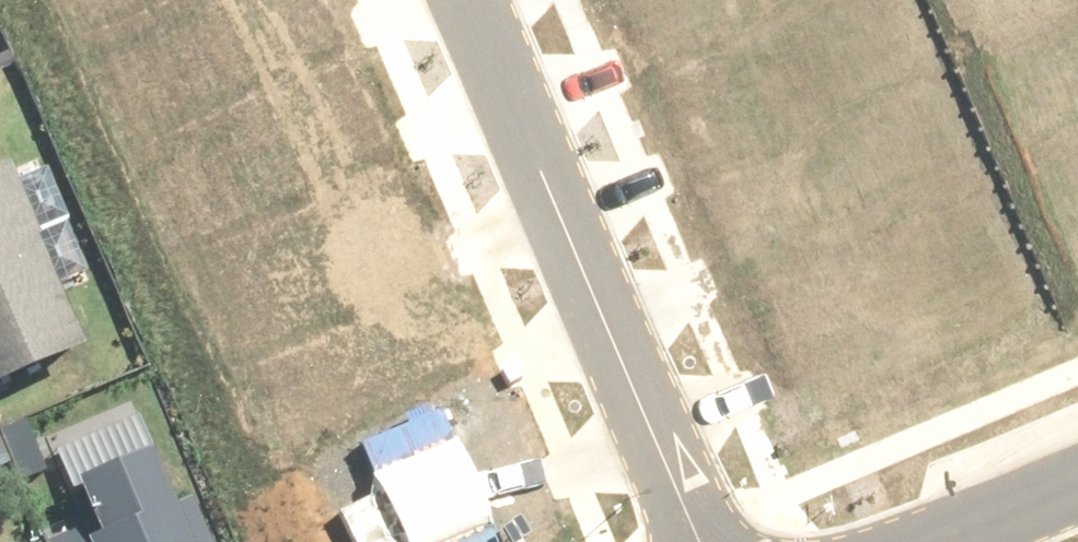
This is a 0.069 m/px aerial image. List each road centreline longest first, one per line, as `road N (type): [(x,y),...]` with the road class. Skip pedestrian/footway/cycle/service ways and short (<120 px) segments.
road 1 (residential): [(697,541),(468,0)]
road 2 (residential): [(950,541),(1077,488)]

